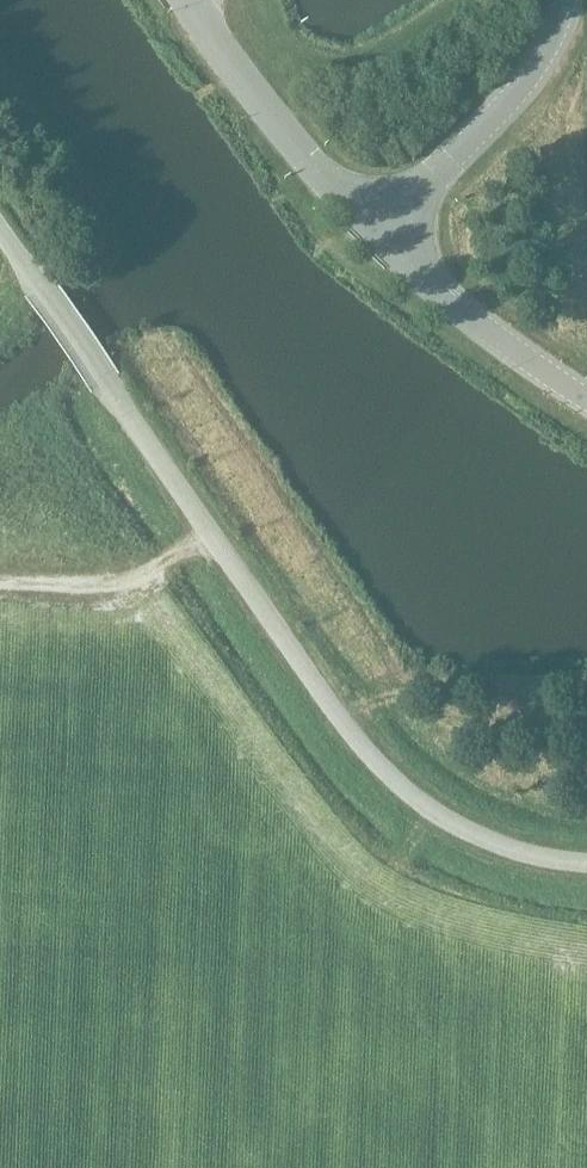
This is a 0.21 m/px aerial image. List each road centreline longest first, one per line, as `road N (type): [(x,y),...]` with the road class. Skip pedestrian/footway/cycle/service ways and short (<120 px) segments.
road 1 (unclassified): [(586,863),(551,861),(468,834),(376,762),(53,301)]
road 2 (unclassified): [(382,237),(309,160),(186,0)]
road 3 (unclassified): [(568,0),(546,49),(500,110),(382,237)]
road 4 (unclassified): [(586,399),(464,310),(382,237)]

